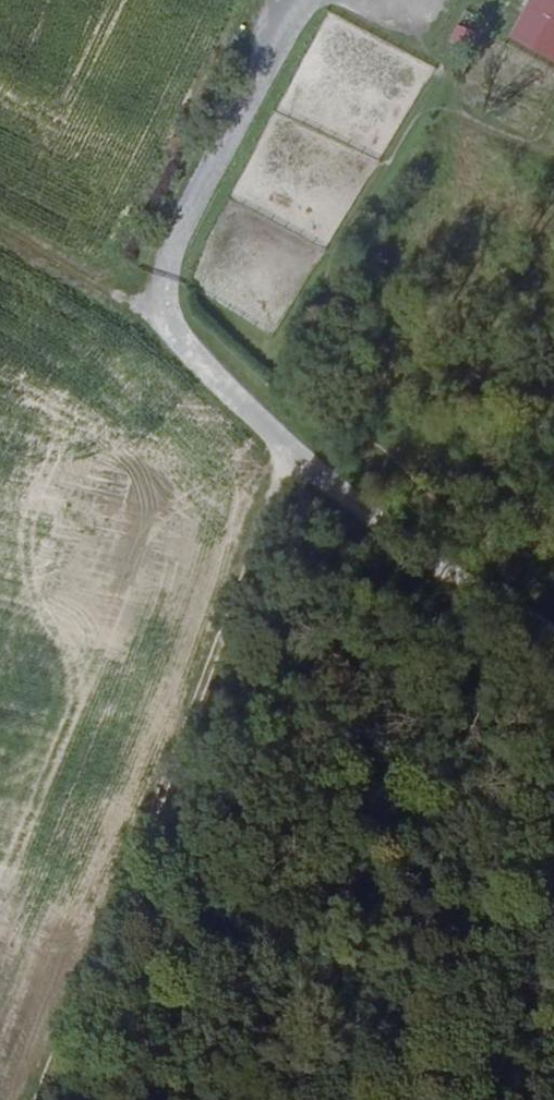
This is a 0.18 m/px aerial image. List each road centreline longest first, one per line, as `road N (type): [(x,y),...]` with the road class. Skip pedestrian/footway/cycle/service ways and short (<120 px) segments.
road 1 (unclassified): [(553,644),(357,517),(184,336),(171,309),(179,258),(221,172),(327,0)]
road 2 (track): [(58,1099),(305,470)]
road 3 (track): [(184,336),(0,231)]

